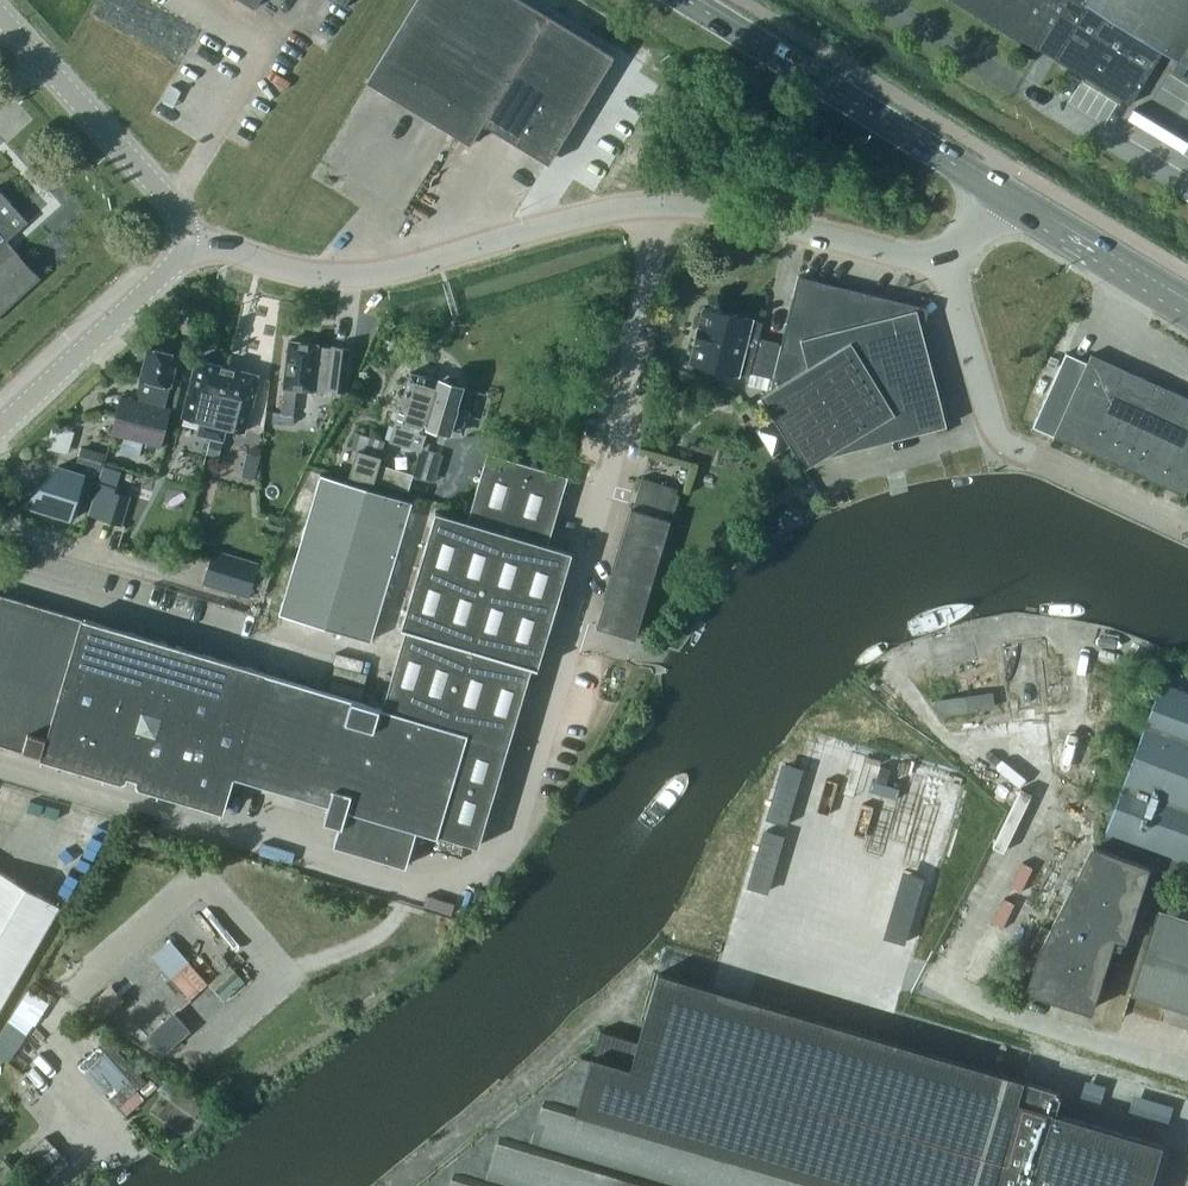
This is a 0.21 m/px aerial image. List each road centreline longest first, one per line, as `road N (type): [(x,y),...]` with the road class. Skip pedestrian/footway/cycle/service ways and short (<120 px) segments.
road 1 (unclassified): [(181,242),(302,273),(356,274),(621,207),(689,206),(947,266)]
road 2 (unclassified): [(1187,532),(1006,443),(989,419),(947,266)]
road 3 (primary): [(1000,190),(688,0)]
road 4 (unclassified): [(181,242),(173,204),(0,16)]
road 5 (unclassified): [(0,428),(171,267),(181,242)]
road 6 (primary): [(1187,303),(1000,190)]

